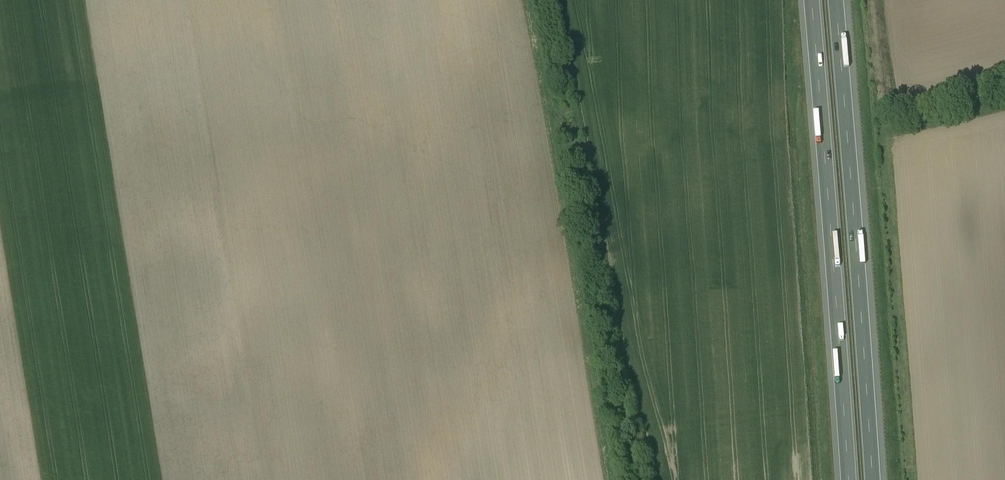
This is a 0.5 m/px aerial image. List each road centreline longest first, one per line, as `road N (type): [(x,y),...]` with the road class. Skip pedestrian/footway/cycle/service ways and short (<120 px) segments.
road 1 (motorway): [(873,479),(834,0)]
road 2 (motorway): [(813,0),(849,479)]

